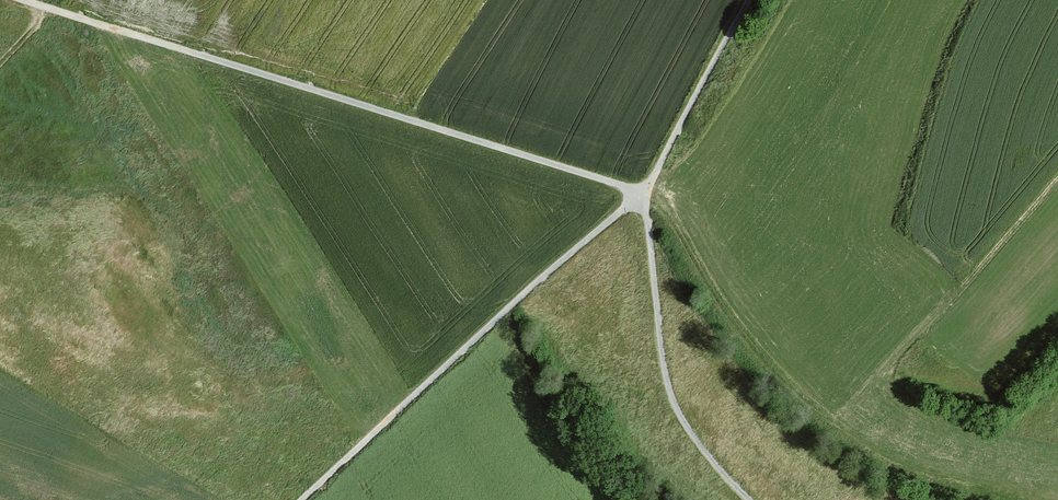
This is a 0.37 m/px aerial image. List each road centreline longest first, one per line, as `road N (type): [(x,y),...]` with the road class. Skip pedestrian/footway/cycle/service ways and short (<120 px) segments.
road 1 (track): [(302,499),(640,196),(24,0)]
road 2 (track): [(750,499),(690,431),(670,391),(640,196),(751,0)]
road 3 (track): [(1057,176),(888,364)]

